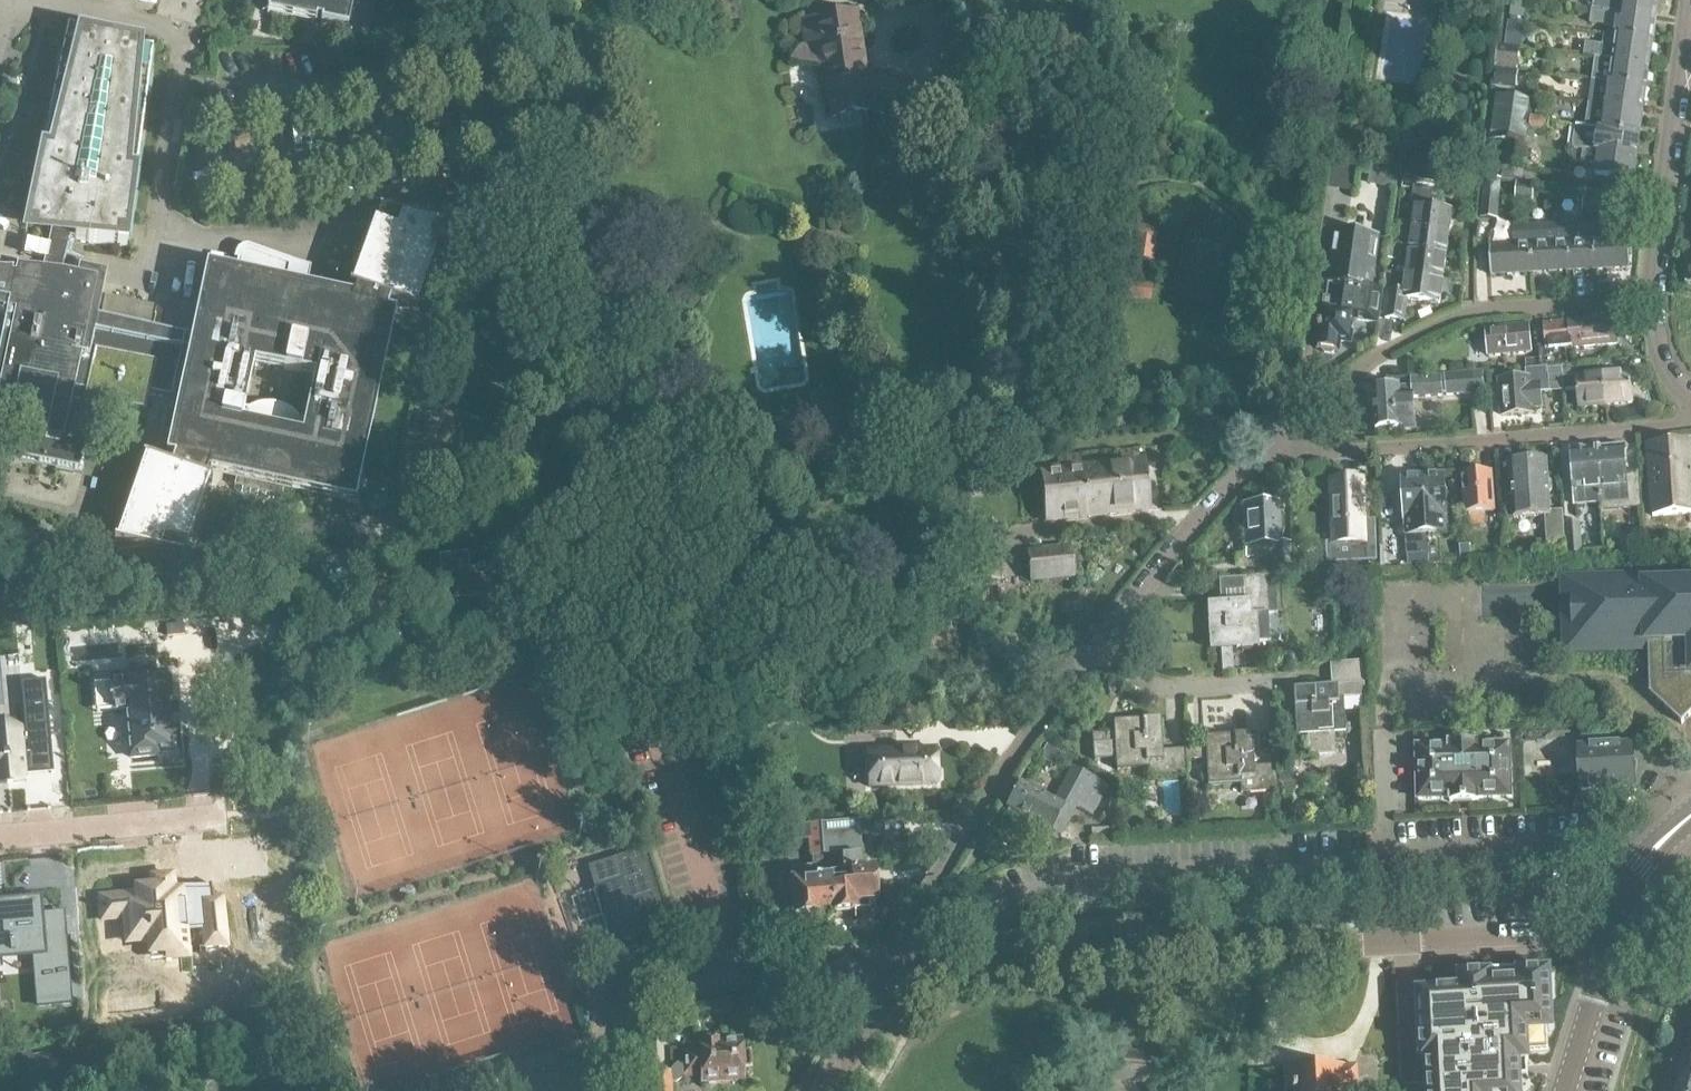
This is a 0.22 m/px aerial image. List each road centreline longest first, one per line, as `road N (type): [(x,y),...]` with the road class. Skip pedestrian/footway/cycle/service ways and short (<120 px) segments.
road 1 (residential): [(889,970),(1617,931)]
road 2 (residential): [(1690,420),(1314,454),(1273,444)]
road 3 (residential): [(1645,300),(1467,312),(1375,354),(1273,444)]
road 4 (residential): [(1095,641),(1016,750),(922,900),(889,970)]
road 5 (residential): [(1645,300),(1684,0)]
road 6 (residential): [(1273,444),(1182,534),(1095,641)]
road 7 (residential): [(223,813),(0,834)]
road 8 (residential): [(1273,681),(1172,688),(1095,641)]
road 9 (secondary): [(1565,1090),(1617,931)]
road 10 (secondary): [(1617,931),(1642,863),(1690,811)]
road 11 (residential): [(833,1090),(874,1021),(889,970)]

